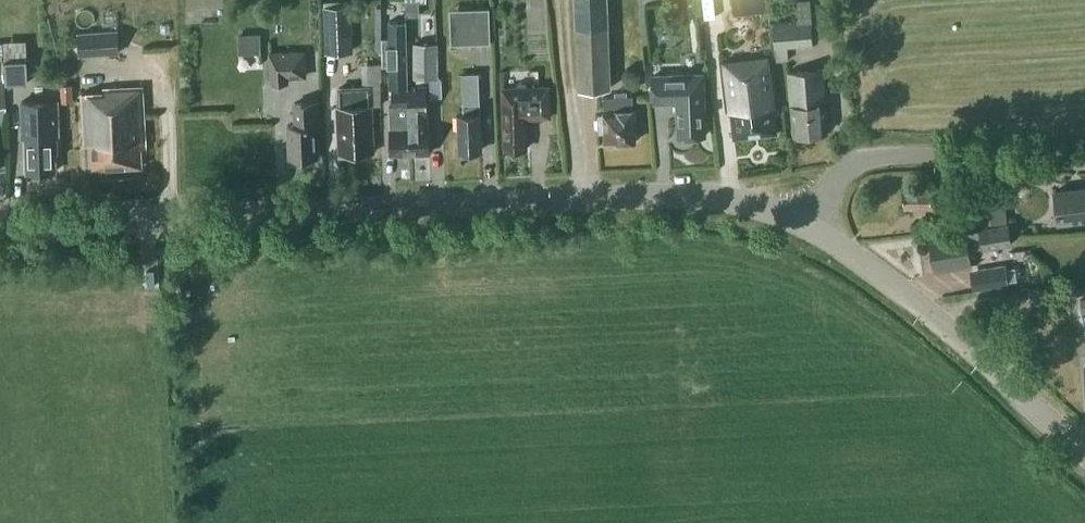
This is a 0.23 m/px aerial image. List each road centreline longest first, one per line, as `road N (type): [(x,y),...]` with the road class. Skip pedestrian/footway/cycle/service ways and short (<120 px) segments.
road 1 (tertiary): [(0,226),(676,196),(719,197),(807,227)]
road 2 (unclassified): [(1084,453),(974,352),(807,227)]
road 3 (tertiary): [(807,227),(839,179),(862,161),(931,154),(1084,160)]

